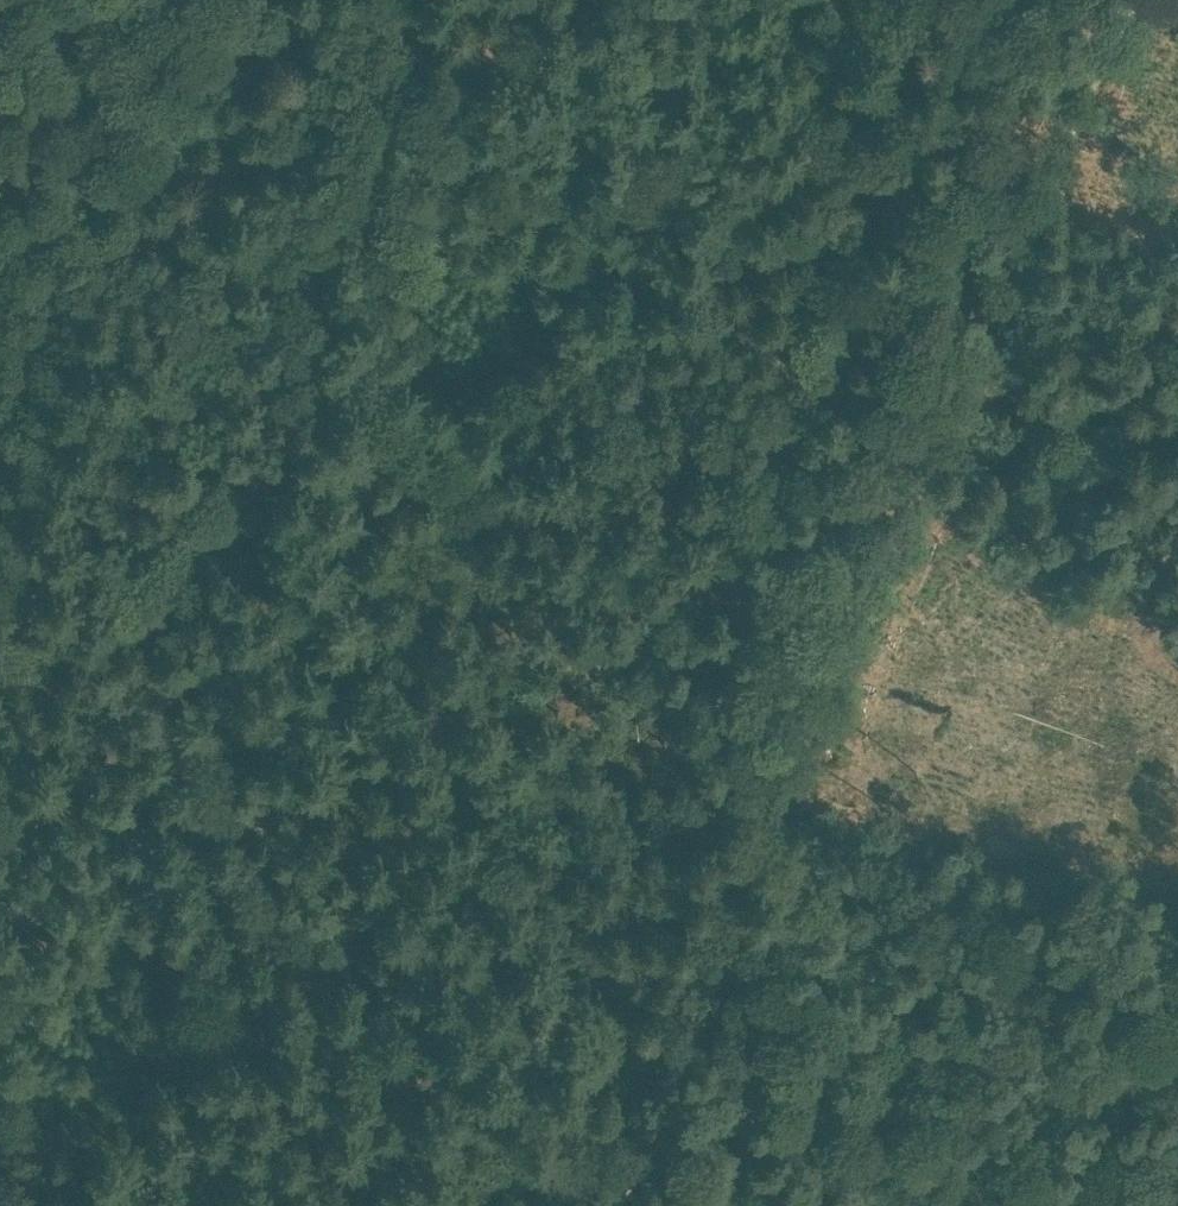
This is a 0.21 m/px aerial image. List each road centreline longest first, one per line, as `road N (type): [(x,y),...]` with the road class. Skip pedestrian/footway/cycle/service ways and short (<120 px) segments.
road 1 (track): [(615,1205),(1128,0)]

